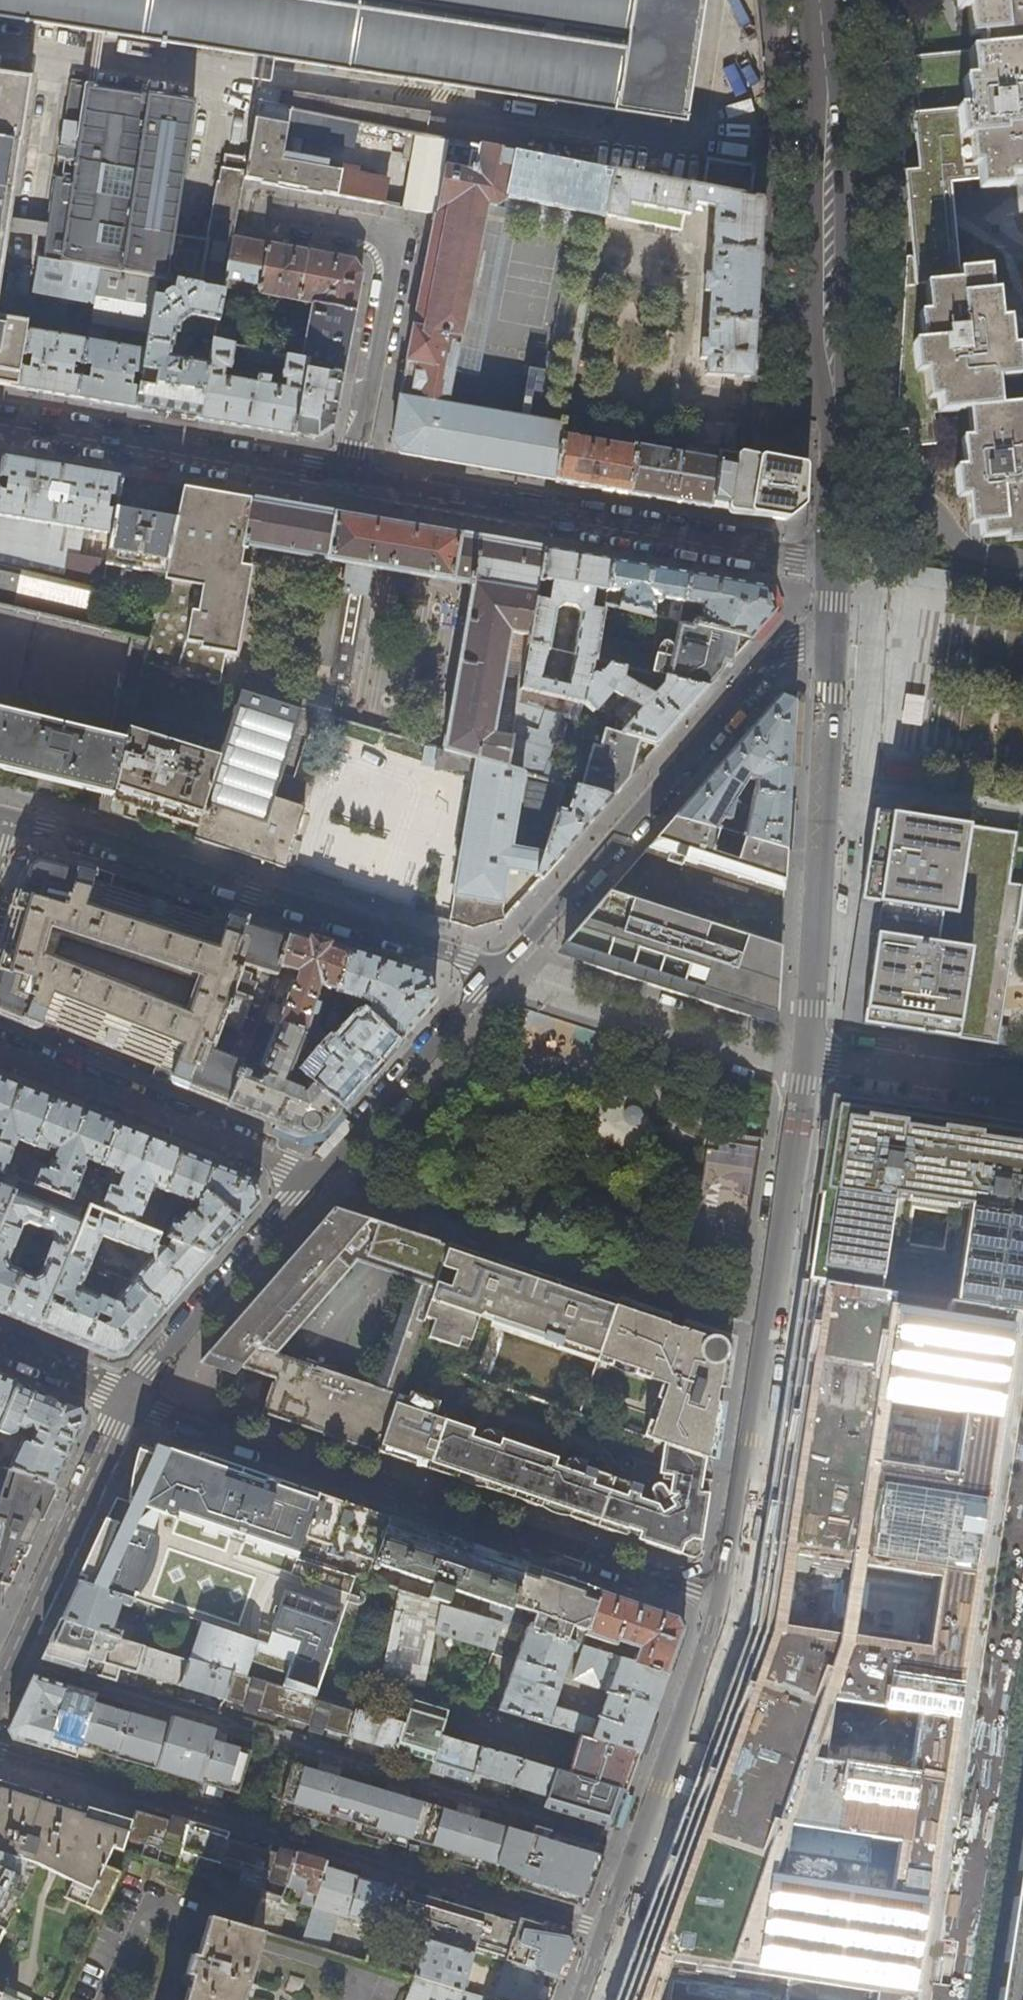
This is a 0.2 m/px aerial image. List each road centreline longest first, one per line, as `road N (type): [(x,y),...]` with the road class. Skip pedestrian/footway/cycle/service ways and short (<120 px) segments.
road 1 (residential): [(0,1750),(610,1935)]
road 2 (residential): [(129,1400),(726,1599)]
road 3 (tertiary): [(835,564),(833,270),(819,0)]
road 4 (tertiary): [(726,1599),(808,1056)]
road 5 (residential): [(506,972),(86,837),(3,818)]
road 6 (residential): [(835,564),(352,479)]
road 7 (residential): [(832,637),(794,645),(506,972)]
road 8 (tertiary): [(808,1056),(832,637)]
road 9 (residential): [(259,215),(395,240),(352,479)]
road 10 (residential): [(352,479),(0,418)]
road 11 (tertiary): [(610,1935),(726,1599)]
road 12 (residential): [(0,1051),(325,1177)]
road 13 (residential): [(0,1682),(129,1400)]
road 14 (residential): [(325,1177),(129,1400)]
road 15 (residential): [(506,972),(325,1177)]
road 16 (residential): [(1022,1088),(808,1056)]
road 17 (residential): [(0,1347),(129,1400)]

